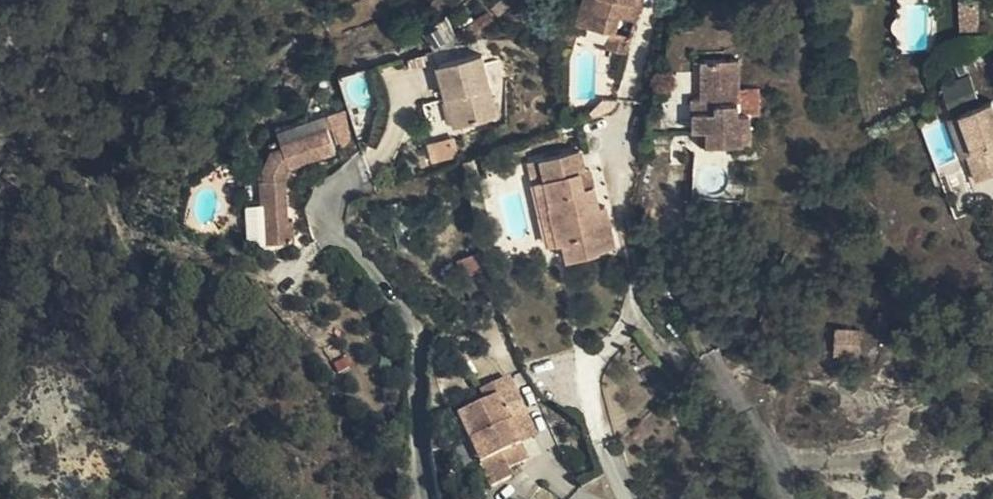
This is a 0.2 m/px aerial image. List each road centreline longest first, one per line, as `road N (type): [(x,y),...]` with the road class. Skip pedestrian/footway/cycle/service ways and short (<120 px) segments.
road 1 (residential): [(424,498),(411,319),(336,235),(332,196),(359,168)]
road 2 (residential): [(635,309),(619,153),(652,0)]
road 3 (residential): [(790,498),(731,382),(691,365),(635,309)]
road 4 (residential): [(627,498),(598,434),(587,380),(635,309)]

